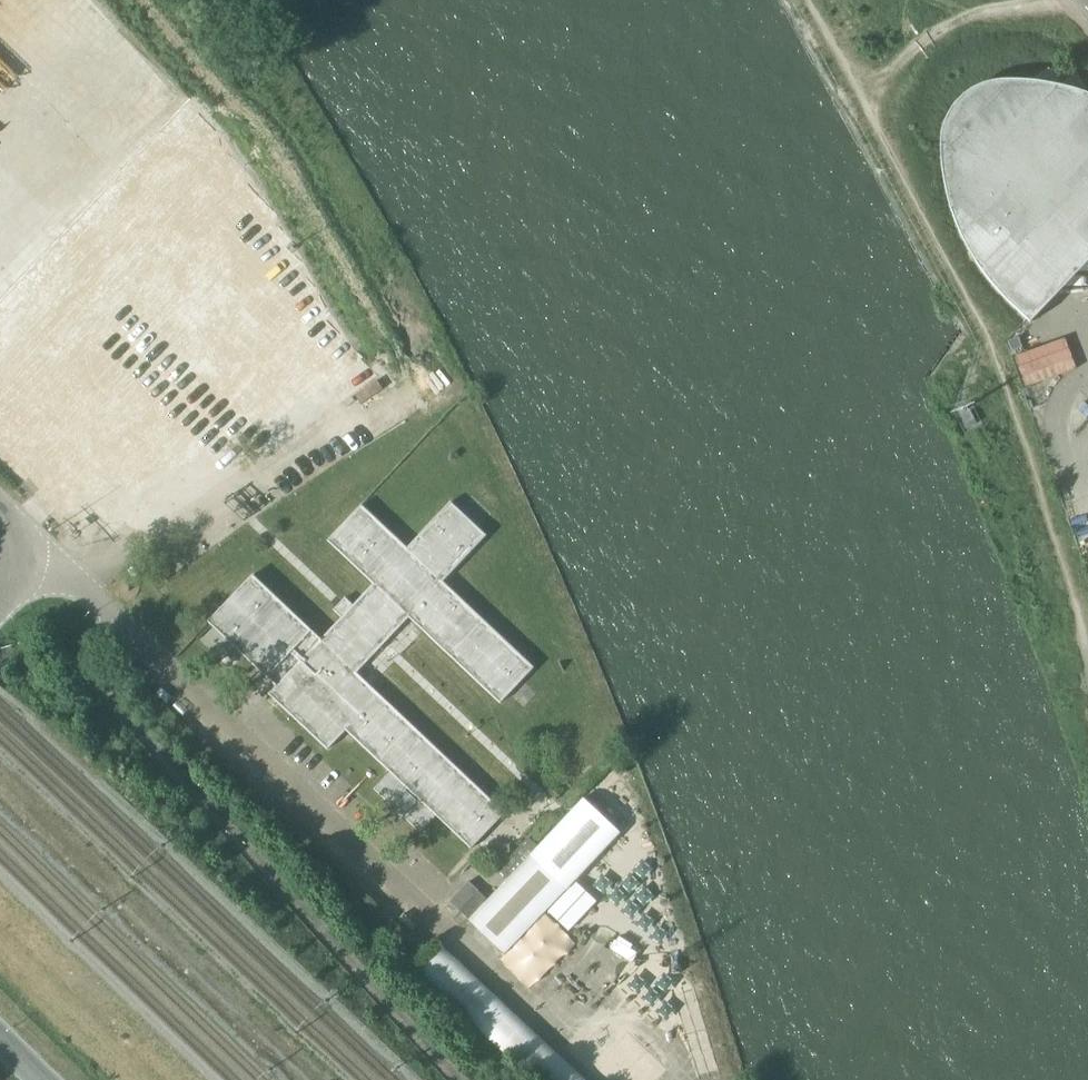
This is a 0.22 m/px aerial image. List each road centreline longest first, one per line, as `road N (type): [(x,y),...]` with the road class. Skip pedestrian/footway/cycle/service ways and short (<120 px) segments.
road 1 (unclassified): [(75,586),(341,417)]
road 2 (unclassified): [(167,667),(75,586)]

